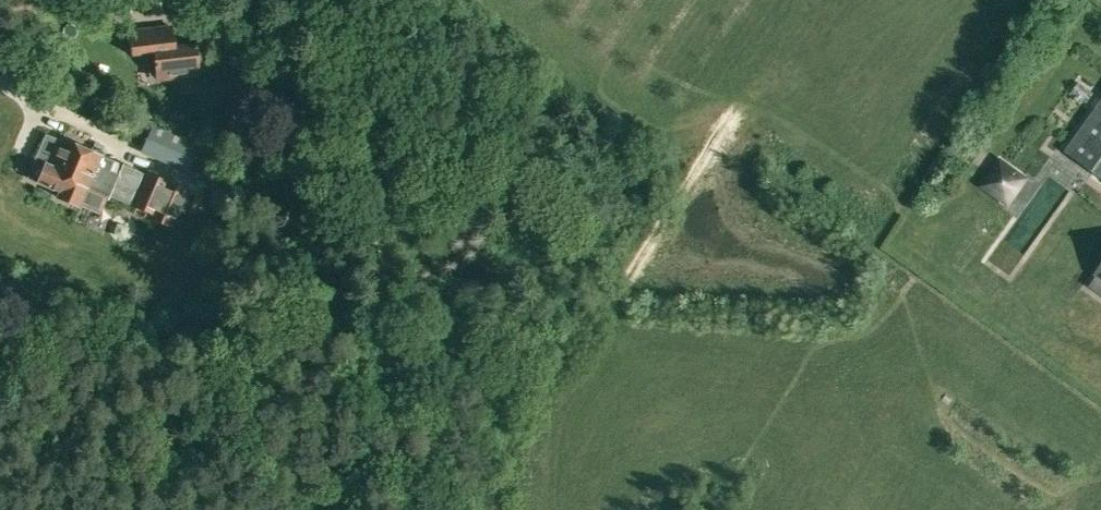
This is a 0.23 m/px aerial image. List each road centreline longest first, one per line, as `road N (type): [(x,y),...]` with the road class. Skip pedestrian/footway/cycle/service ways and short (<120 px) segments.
road 1 (track): [(406,509),(340,0)]

